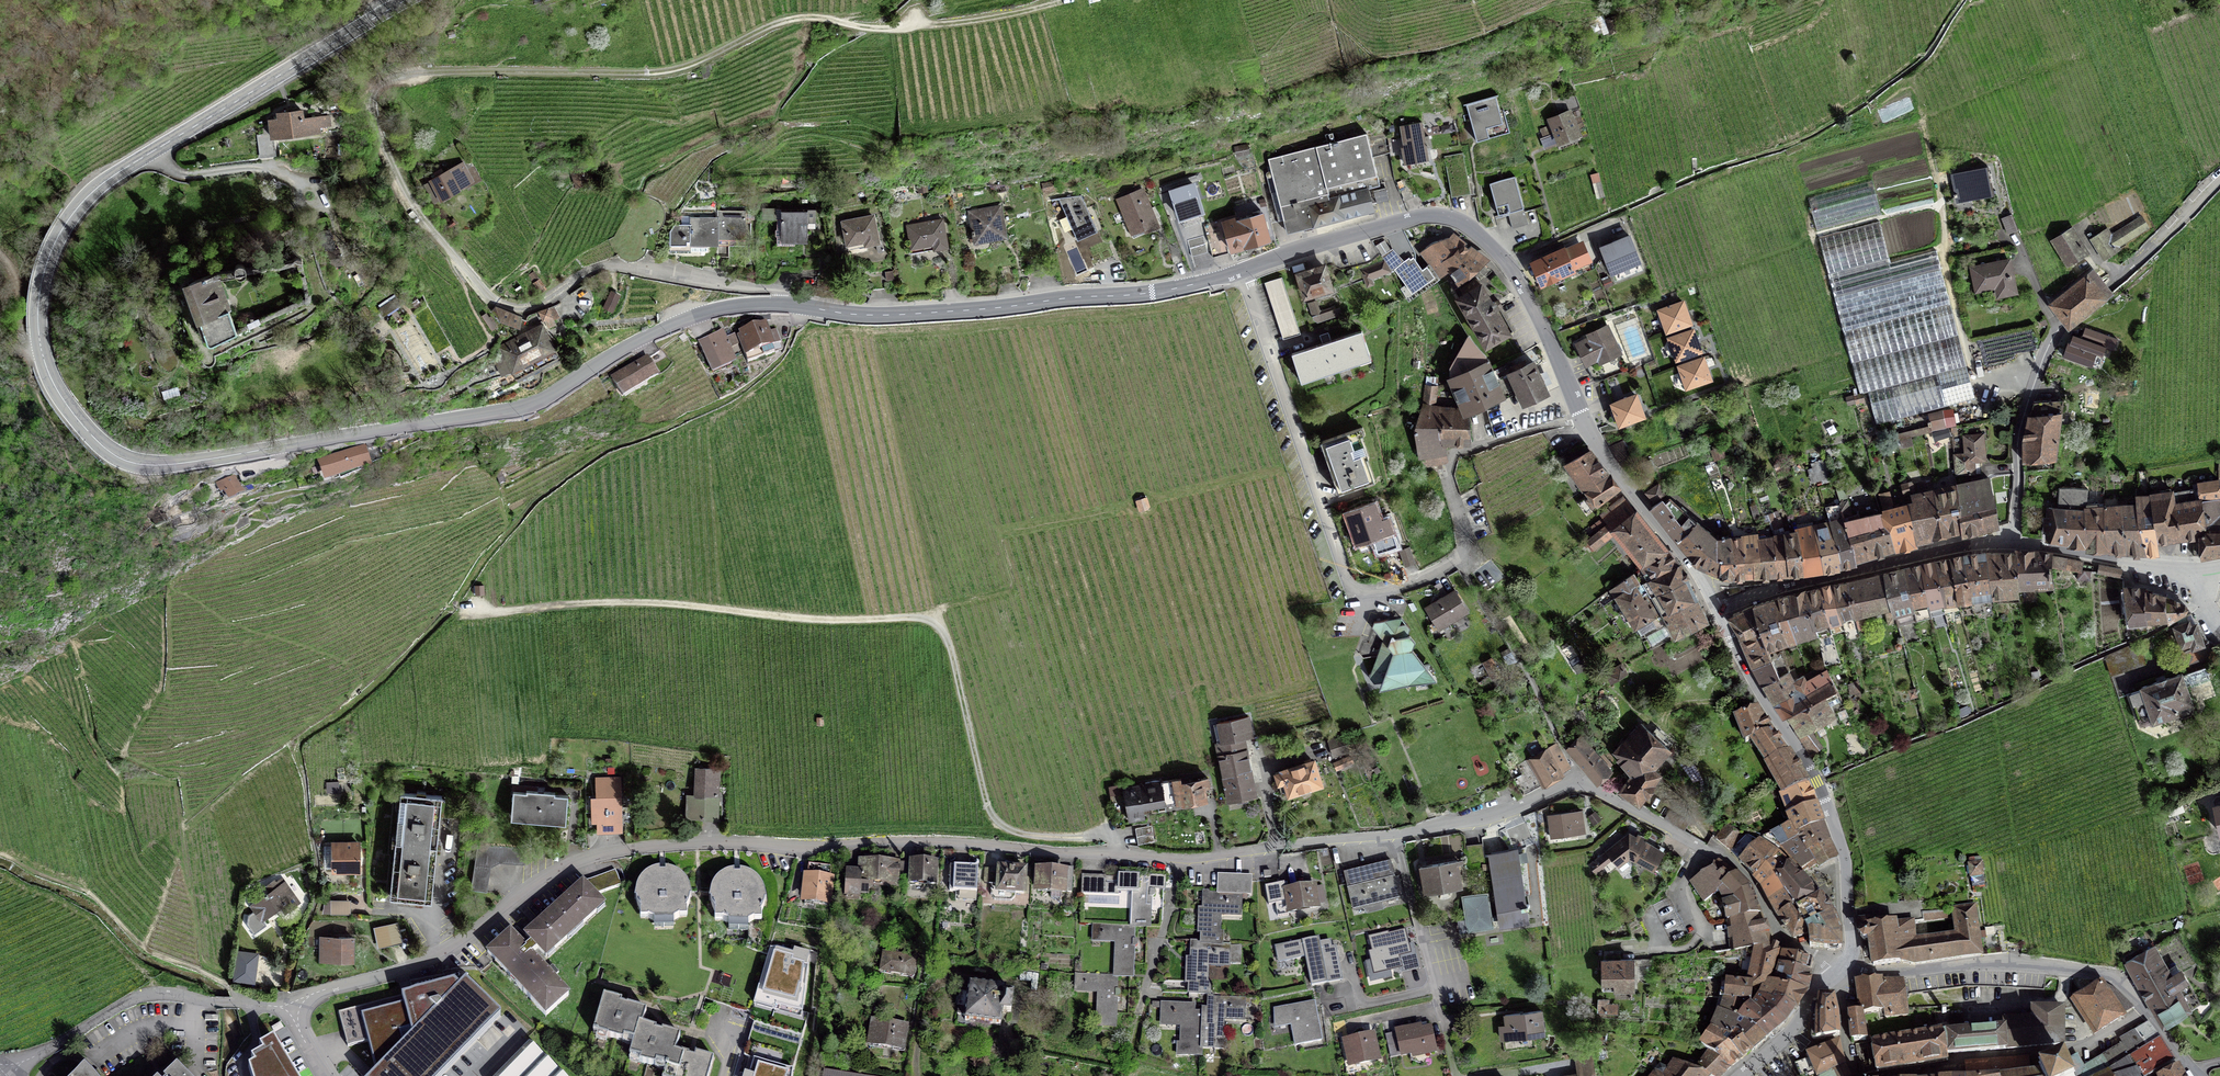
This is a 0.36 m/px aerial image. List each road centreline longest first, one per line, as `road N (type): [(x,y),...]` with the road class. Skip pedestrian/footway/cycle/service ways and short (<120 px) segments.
road 1 (residential): [(291,1004),(416,967),(465,943),(550,875),(591,856),(698,843),(905,843),(1184,858),(1464,823),(1576,785),(1718,854),(1753,887),(1781,939),(1841,967)]
road 2 (tertiary): [(799,306),(756,305),(688,318),(527,408),(165,466),(113,452),(58,392),(40,344),(42,282),(70,216),(128,166),(407,0)]
road 3 (track): [(1127,855),(1106,835),(1016,831),(998,823),(952,652),(942,630),(923,620),(617,603),(475,615)]
road 4 (track): [(1506,263),(1645,200),(1799,143),(1865,106),(1933,52),(1967,0)]
road 5 (track): [(872,26),(786,21),(659,74),(416,74),(369,93)]
road 6 (tertiary): [(1582,416),(1534,308),(1506,263),(1469,227),(1418,216),(1241,273)]
road 7 (tertiary): [(1241,273),(1156,291),(960,312),(799,306)]
road 8 (residential): [(1241,273),(1351,587),(1391,588),(1457,561)]
road 9 (residential): [(2013,539),(2020,419),(2036,370),(2065,323),(2111,288),(2219,172)]
road 10 (residential): [(2197,1075),(2112,976),(2000,962),(1881,972),(1841,967)]
road 11 (tertiary): [(1841,967),(1851,952),(1837,833),(1818,781),(1716,609)]
road 12 (residential): [(1716,609),(1782,583),(2013,539)]
road 13 (track): [(1812,235),(1943,203),(1945,265),(1971,368)]
road 14 (residential): [(14,1075),(150,996),(291,1004)]
road 15 (residential): [(1582,416),(1456,452),(1448,477),(1463,530),(1457,561)]
road 16 (tertiary): [(1716,609),(1582,416)]
road 17 (residential): [(799,306),(775,289),(624,269),(584,277)]
road 18 (track): [(1080,0),(918,28),(880,27)]
road 19 (residential): [(2013,539),(2198,581)]
road 20 (tertiary): [(1736,1075),(1793,1028),(1841,967)]

